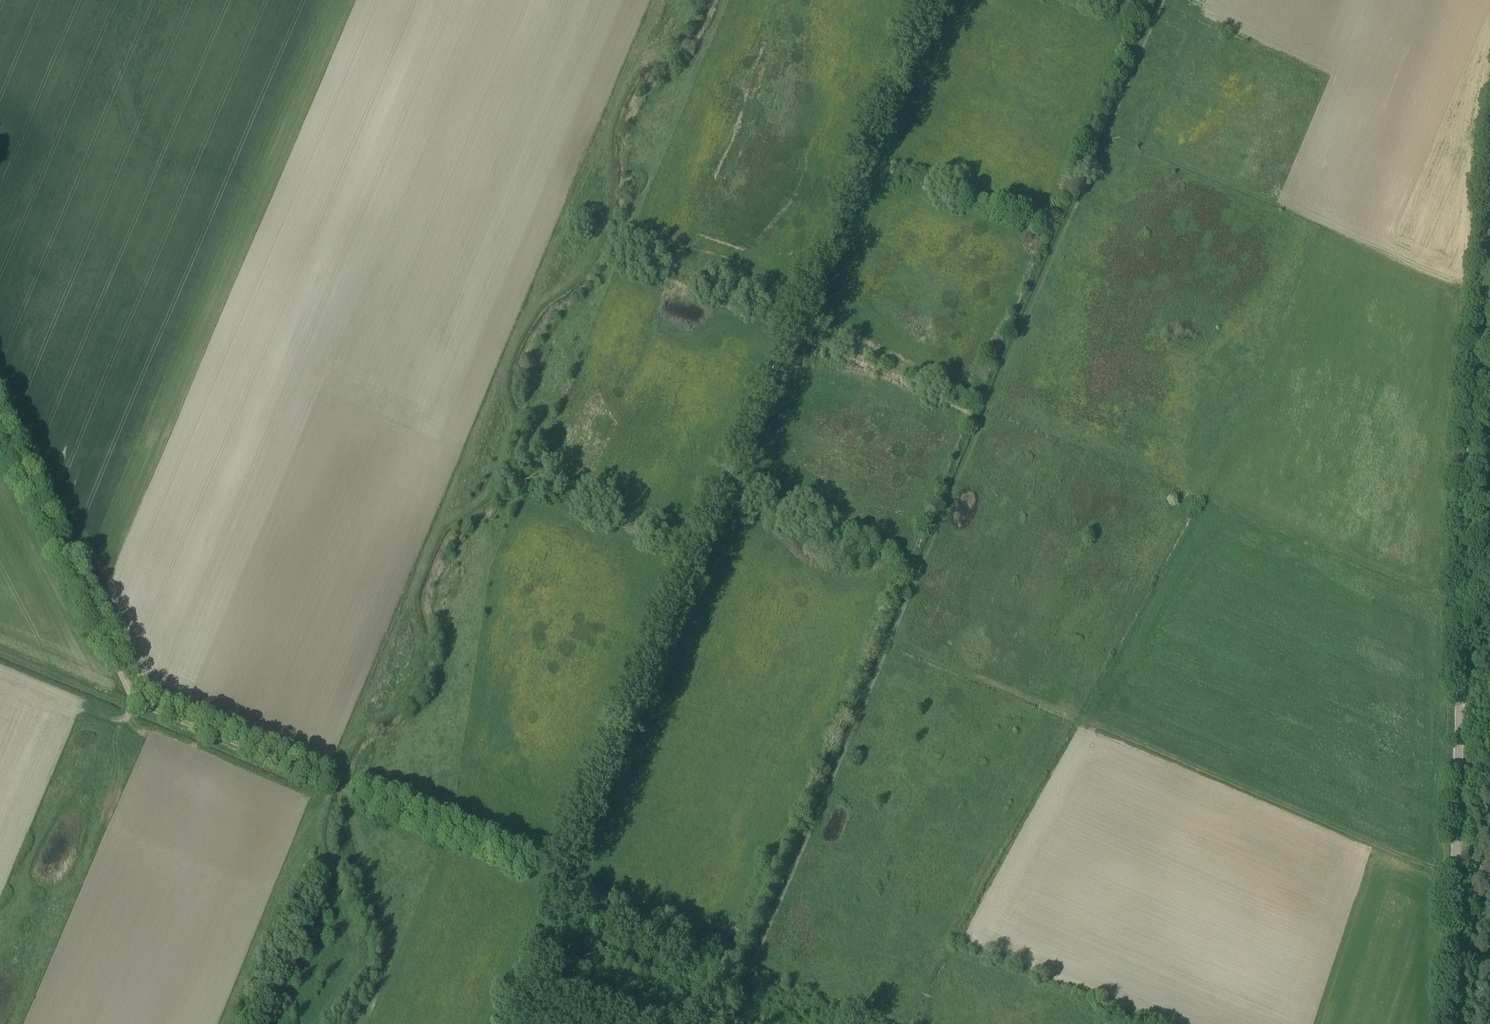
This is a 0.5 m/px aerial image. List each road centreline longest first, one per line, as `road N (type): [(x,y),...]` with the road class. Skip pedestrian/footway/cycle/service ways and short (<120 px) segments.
road 1 (unclassified): [(1447,1023),(1474,233),(1489,115)]
road 2 (track): [(0,438),(132,699),(549,877)]

